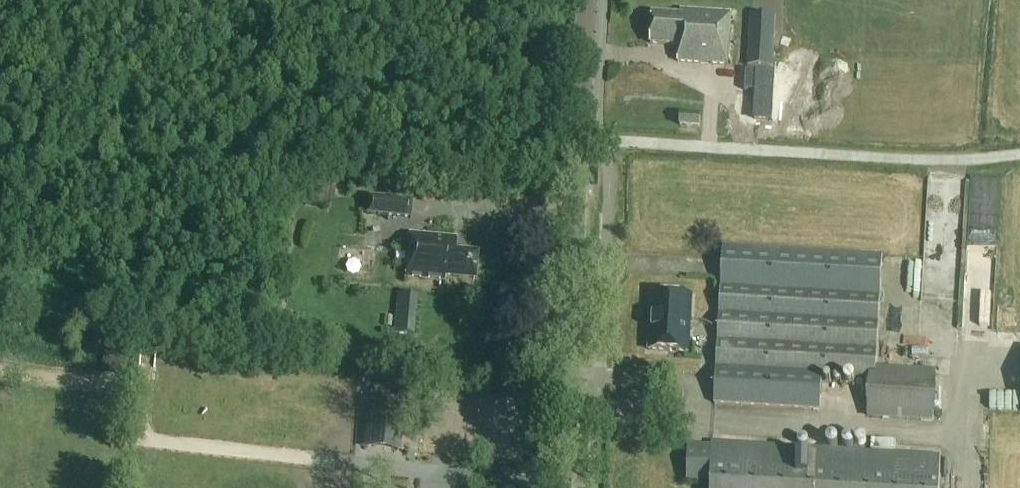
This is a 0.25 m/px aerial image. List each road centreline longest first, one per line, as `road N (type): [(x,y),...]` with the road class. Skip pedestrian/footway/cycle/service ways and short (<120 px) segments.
road 1 (tertiary): [(560,487),(586,0)]

